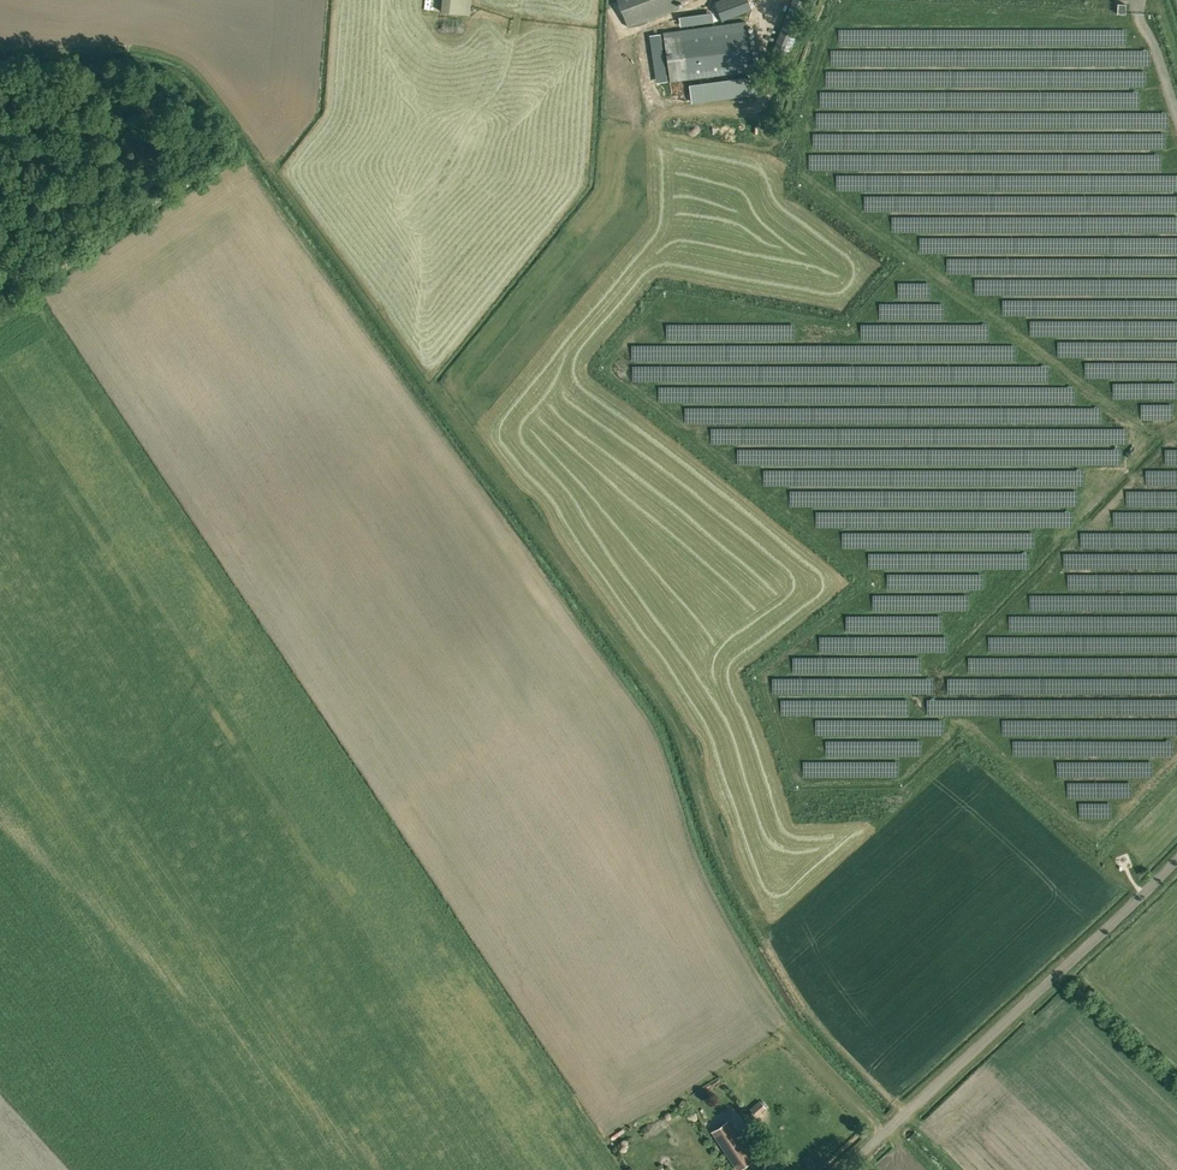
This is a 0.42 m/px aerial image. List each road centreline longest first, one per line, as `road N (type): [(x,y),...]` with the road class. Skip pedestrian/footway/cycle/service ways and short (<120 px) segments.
road 1 (unclassified): [(840,1169),(1176,859)]

